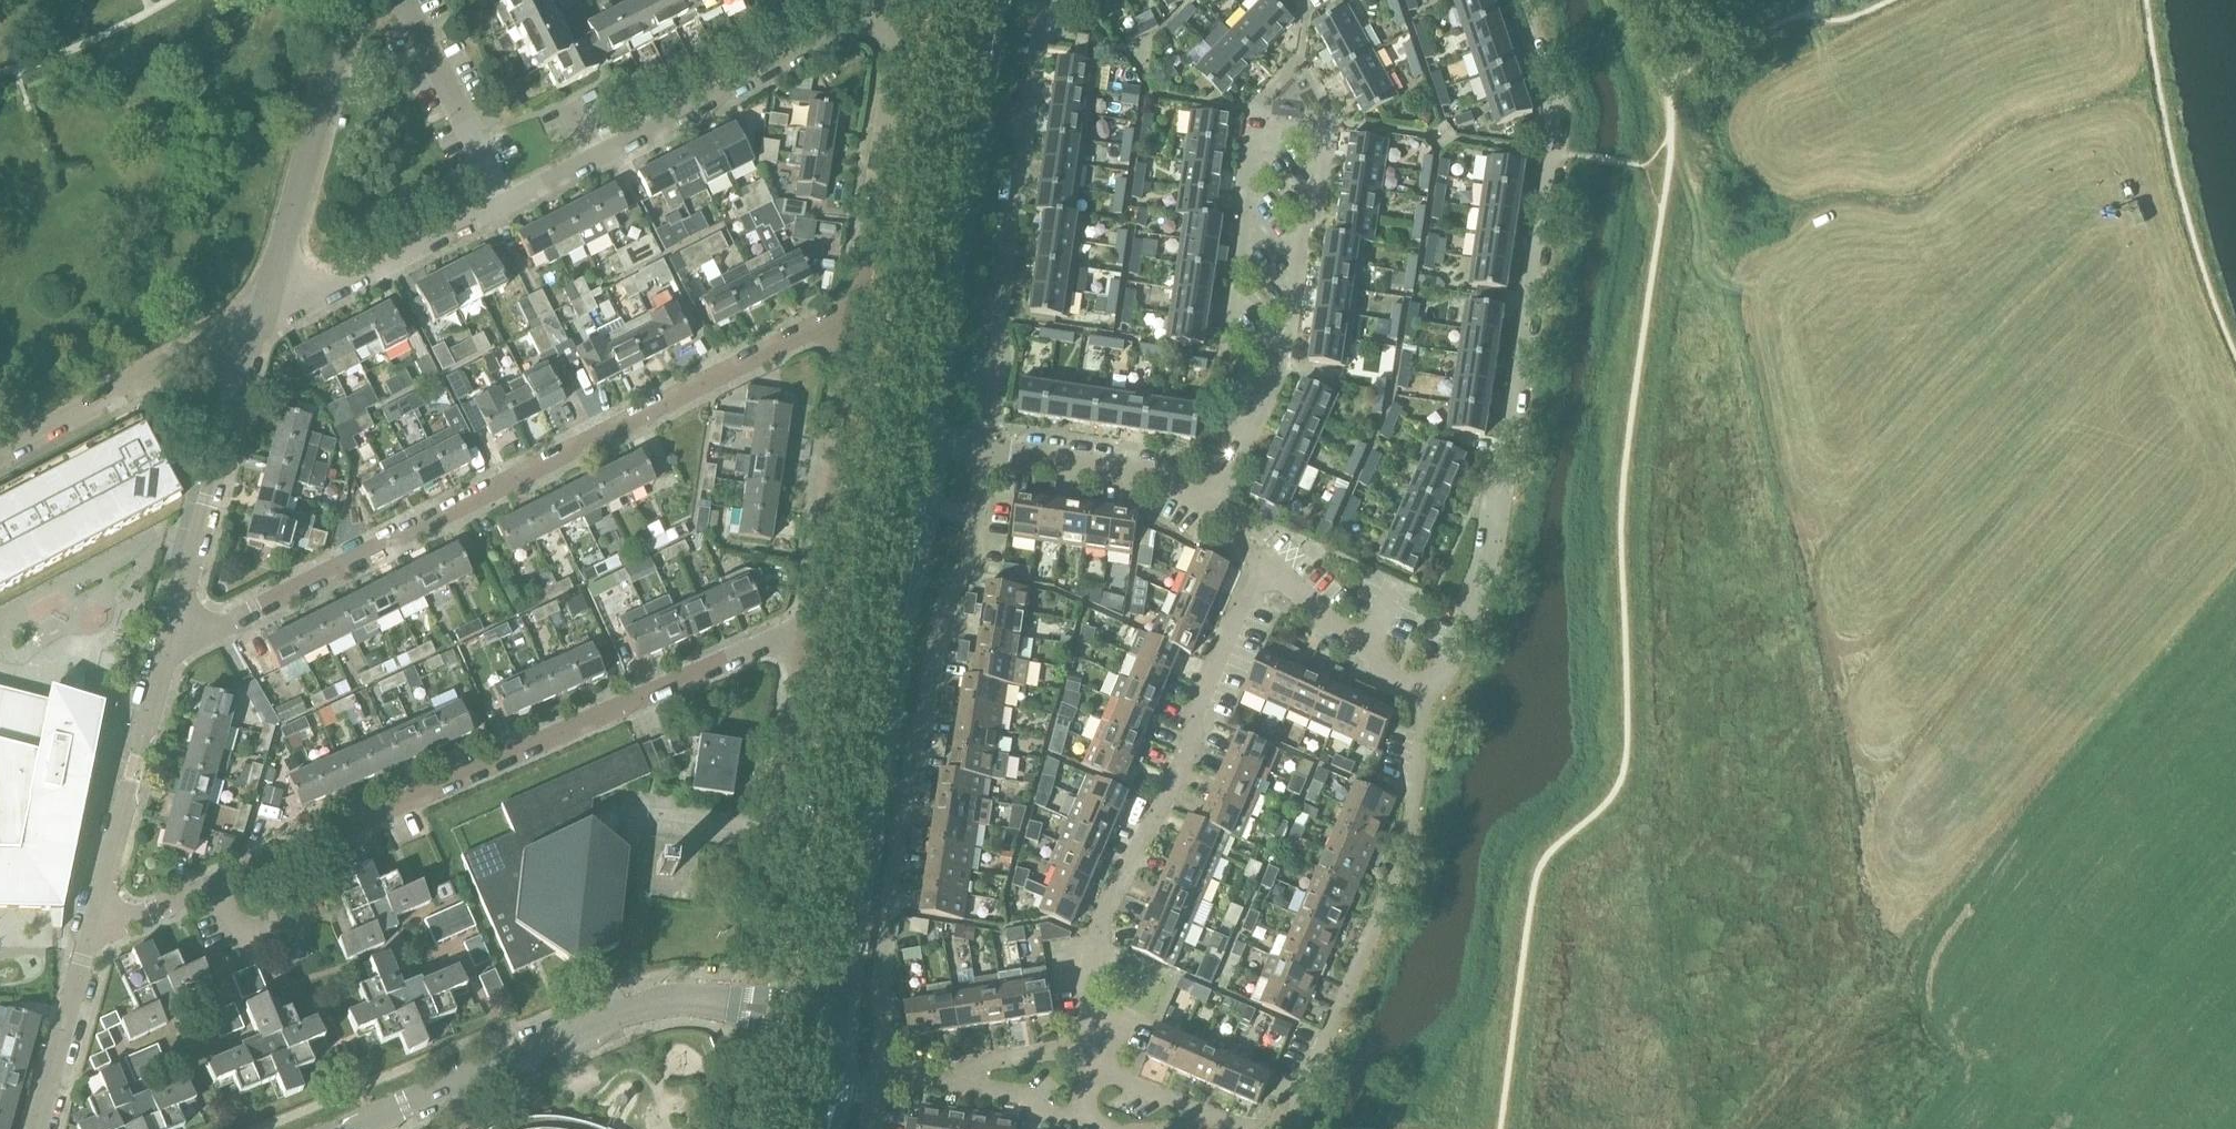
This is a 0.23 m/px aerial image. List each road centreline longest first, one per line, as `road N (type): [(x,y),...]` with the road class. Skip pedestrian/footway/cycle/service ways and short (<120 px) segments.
road 1 (residential): [(96,917),(128,922),(772,638),(806,641)]
road 2 (residential): [(173,632),(218,632),(855,308)]
road 3 (residential): [(1429,695),(1492,568),(1552,154),(1549,90),(1516,0)]
road 4 (residential): [(879,1073),(878,979),(912,747),(930,694),(943,610),(972,556),(987,450)]
road 5 (residential): [(1241,442),(1227,348),(1257,127),(1317,135),(1281,364)]
road 6 (tertiary): [(841,1020),(931,441)]
road 7 (residential): [(1095,1058),(1089,981),(1105,913),(1189,754),(1192,718),(1249,591),(1268,568)]
road 8 (tertiary): [(336,1128),(635,1005),(674,998),(841,1020)]
road 9 (residential): [(1290,1128),(1401,868),(1429,695)]
road 10 (residential): [(987,450),(1044,0)]
road 11 (tertiary): [(931,441),(997,0)]
road 12 (residential): [(506,201),(889,6)]
road 13 (residential): [(806,641),(855,308)]
road 14 (residential): [(260,322),(352,0)]
road 15 (residential): [(173,632),(260,322)]
road 16 (residential): [(855,308),(897,37),(889,6)]
road 17 (residential): [(96,917),(173,632)]
road 18 (residential): [(0,458),(260,322)]
road 19 (residential): [(260,322),(506,201)]
road 20 (residential): [(767,879),(806,641)]
road 21 (residential): [(1217,506),(1152,473),(987,450)]
road 22 (residential): [(506,201),(412,5),(401,0)]
road 23 (residential): [(37,1128),(96,917)]
road 24 (residential): [(1429,695),(1391,675),(1268,568)]
road 25 (residential): [(1095,1058),(1078,1048),(973,1065),(969,1087)]
road 26 (residential): [(1213,1122),(1119,1078),(1095,1058)]

